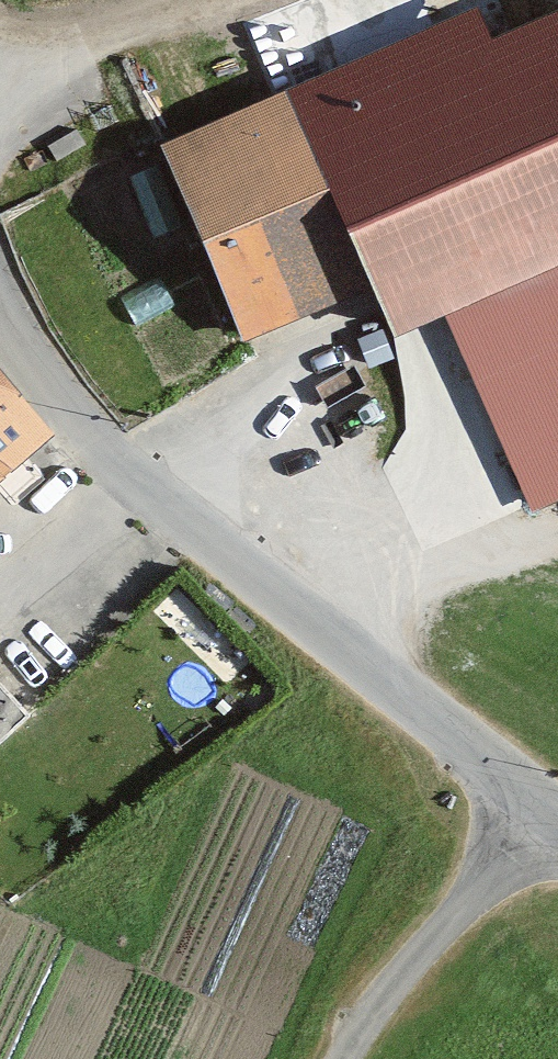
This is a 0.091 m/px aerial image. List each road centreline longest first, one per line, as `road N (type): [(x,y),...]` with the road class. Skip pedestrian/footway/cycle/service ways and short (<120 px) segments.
road 1 (unclassified): [(0,309),(63,404),(136,482),(557,808)]
road 2 (residential): [(557,809),(419,955),(351,1033),(340,1058)]
road 3 (track): [(557,528),(313,625)]
road 4 (track): [(0,87),(224,0)]

